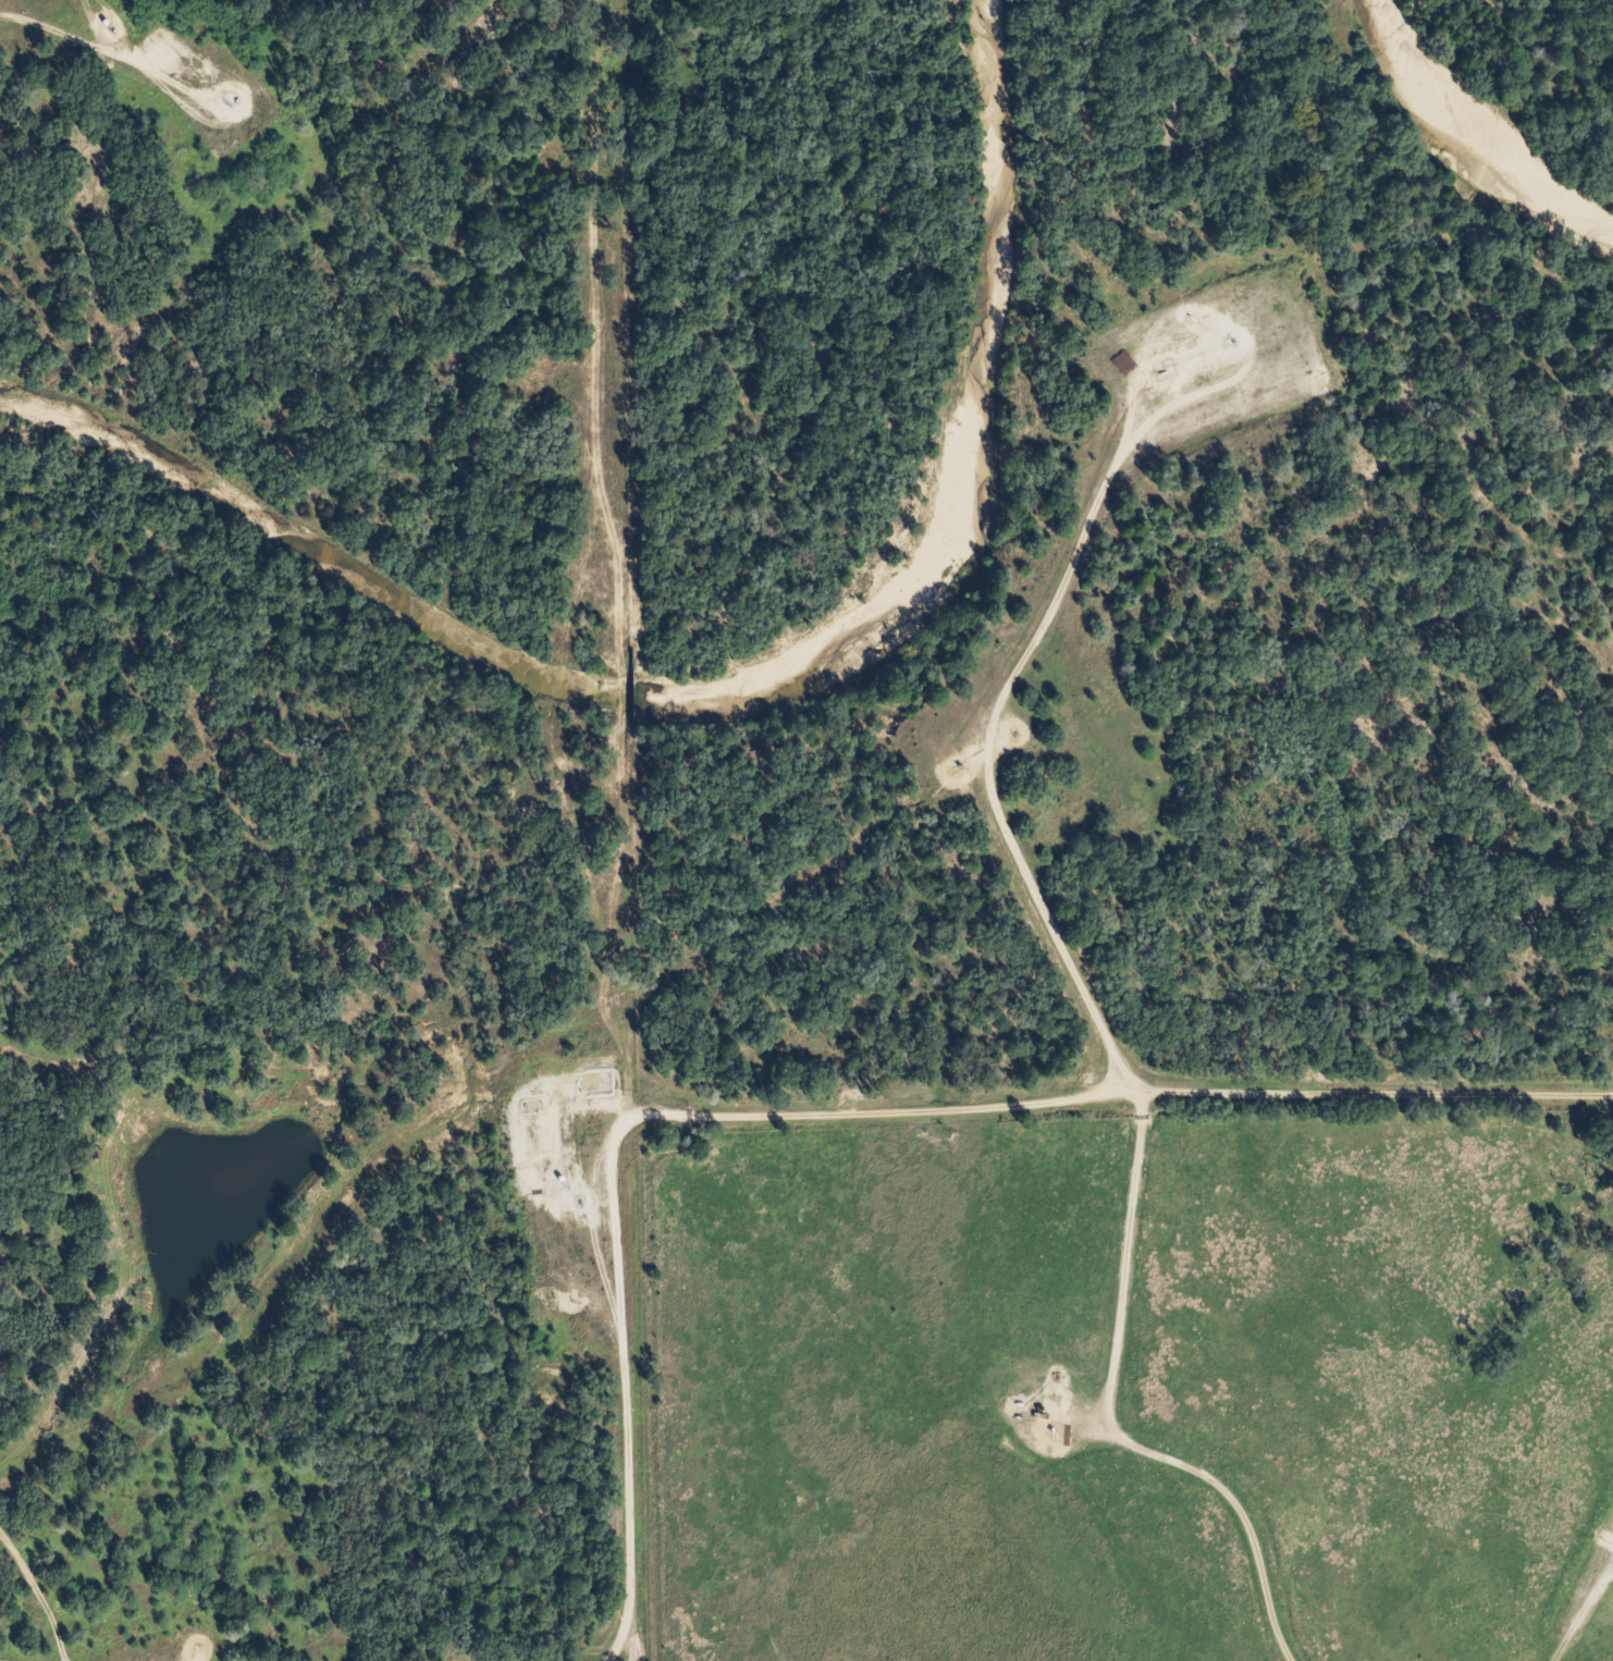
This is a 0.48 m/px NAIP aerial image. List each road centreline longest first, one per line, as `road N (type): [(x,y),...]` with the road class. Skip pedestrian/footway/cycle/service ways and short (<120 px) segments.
road 1 (track): [(980,764),(1146,1091),(1612,1094)]
road 2 (track): [(1293,1660),(1242,1514),(1221,1485),(1115,1432),(1146,1091)]

